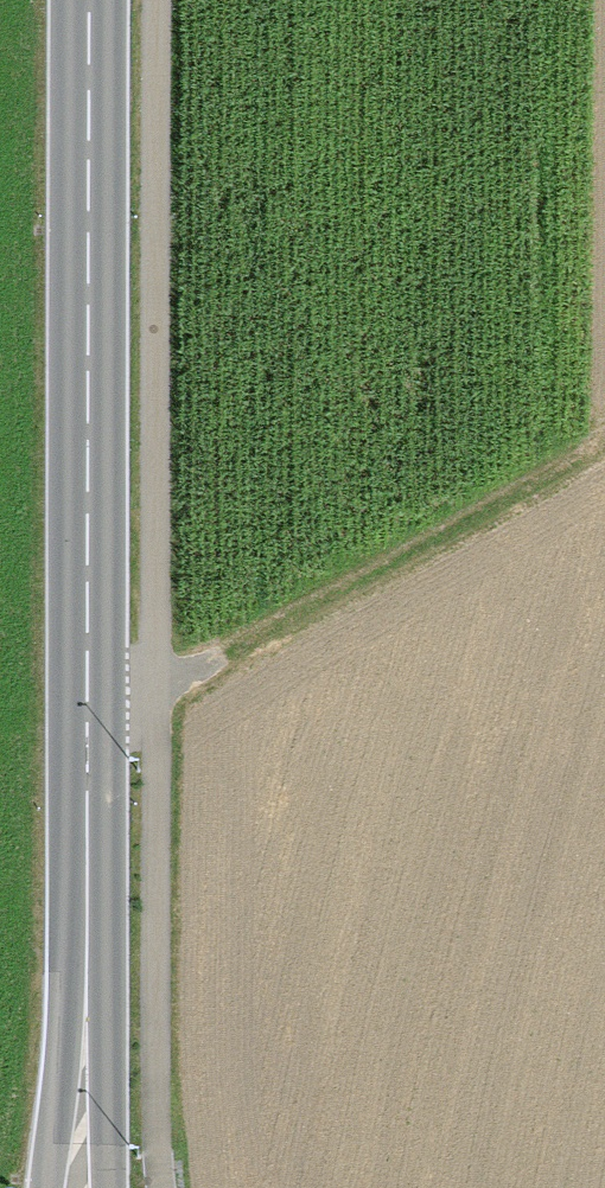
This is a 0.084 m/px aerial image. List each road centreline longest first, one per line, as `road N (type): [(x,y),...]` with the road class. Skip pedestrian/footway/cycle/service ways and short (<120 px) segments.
road 1 (primary): [(90,1187),(87,0)]
road 2 (track): [(144,697),(604,420)]

